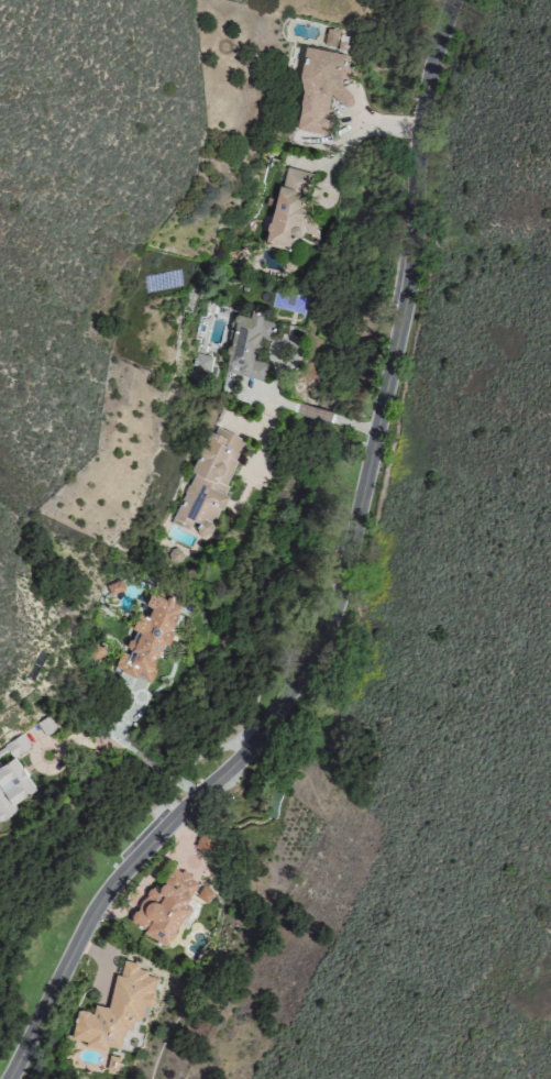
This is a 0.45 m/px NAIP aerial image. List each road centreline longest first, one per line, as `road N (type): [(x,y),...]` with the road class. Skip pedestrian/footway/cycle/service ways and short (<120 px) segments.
road 1 (residential): [(458,0),(416,148),(405,306),(379,433),(323,635),(269,729),(103,900),(9,1078)]

